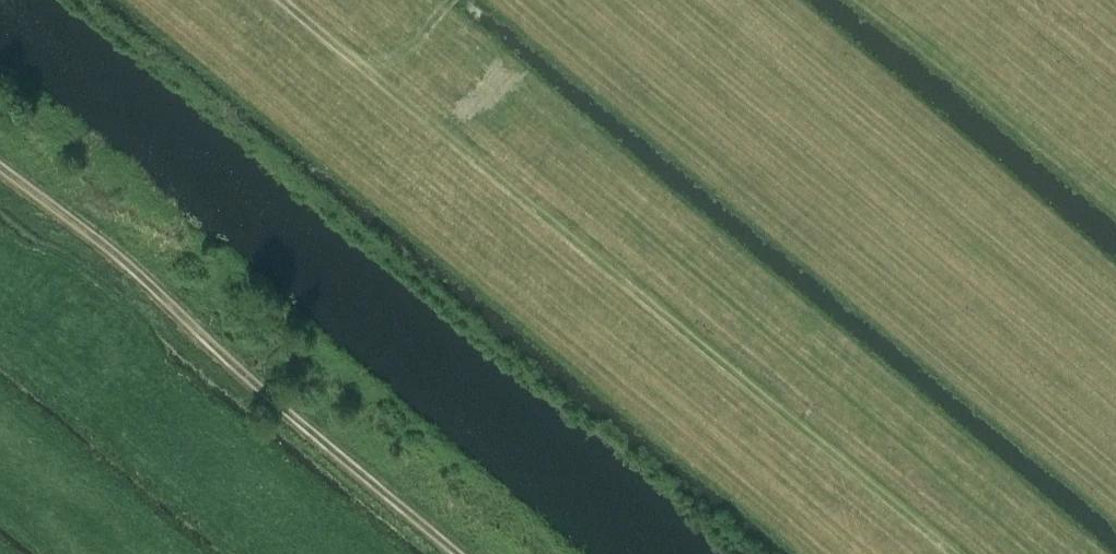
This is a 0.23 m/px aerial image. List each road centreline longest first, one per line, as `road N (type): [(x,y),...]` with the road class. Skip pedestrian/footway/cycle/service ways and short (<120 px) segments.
road 1 (track): [(950,553),(277,0)]
road 2 (track): [(450,0),(415,42),(393,54),(349,60)]

